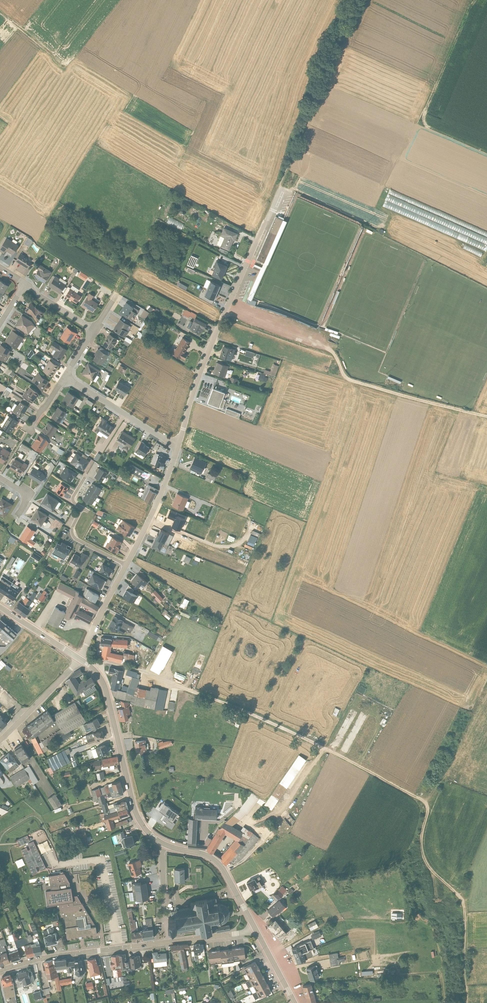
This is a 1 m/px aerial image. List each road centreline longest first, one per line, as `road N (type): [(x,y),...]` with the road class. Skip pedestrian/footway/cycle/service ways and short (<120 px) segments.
road 1 (track): [(181,684),(287,726),(425,800),(421,850),(463,901),(467,1002)]
road 2 (unclassified): [(280,184),(213,334),(178,443)]
road 3 (residential): [(165,843),(136,813),(105,685),(94,666)]
road 4 (residential): [(167,943),(0,970)]
road 5 (track): [(344,374),(486,414)]
road 6 (track): [(228,303),(326,343),(344,374)]
road 7 (residential): [(256,930),(214,859),(165,843)]
road 8 (residential): [(178,443),(65,374)]
road 9 (residential): [(178,443),(127,562)]

